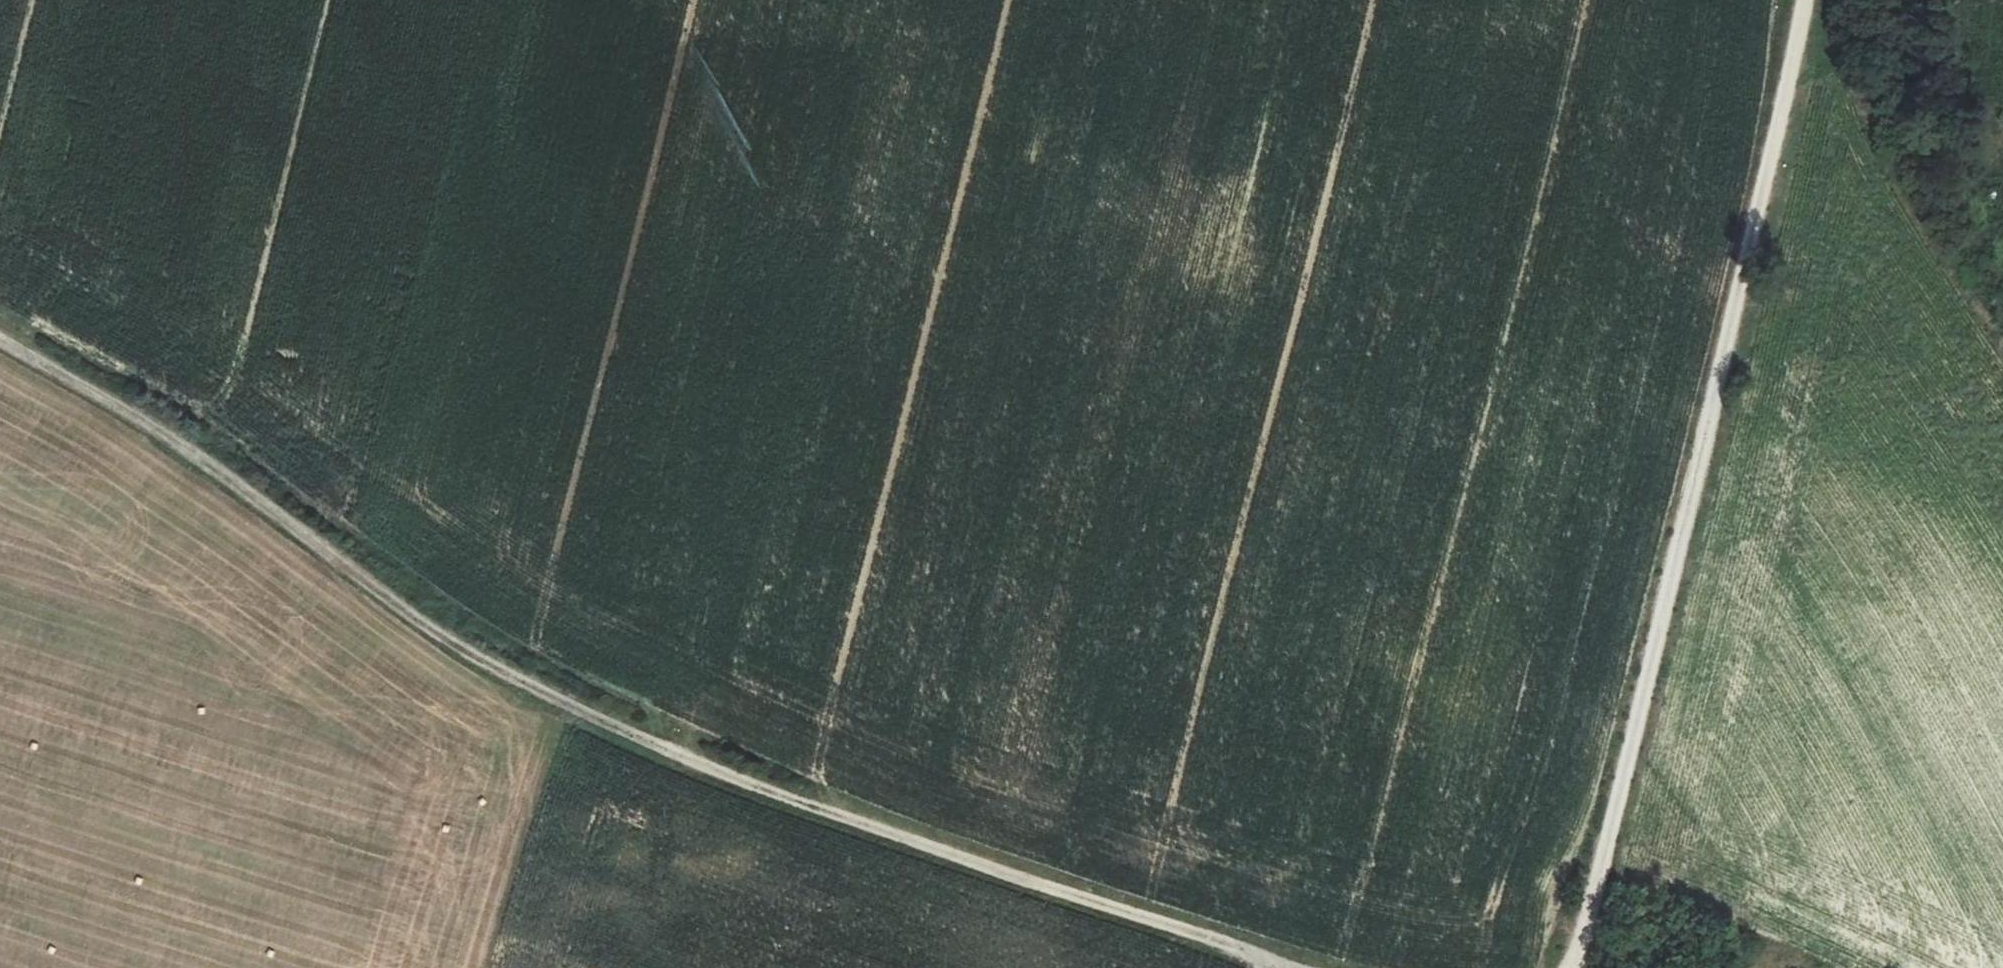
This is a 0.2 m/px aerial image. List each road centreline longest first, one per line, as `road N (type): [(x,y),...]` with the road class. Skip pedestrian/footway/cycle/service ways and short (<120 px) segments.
road 1 (track): [(1294,967),(976,861),(549,690),(97,380),(0,334)]
road 2 (track): [(1794,0),(1563,967)]

